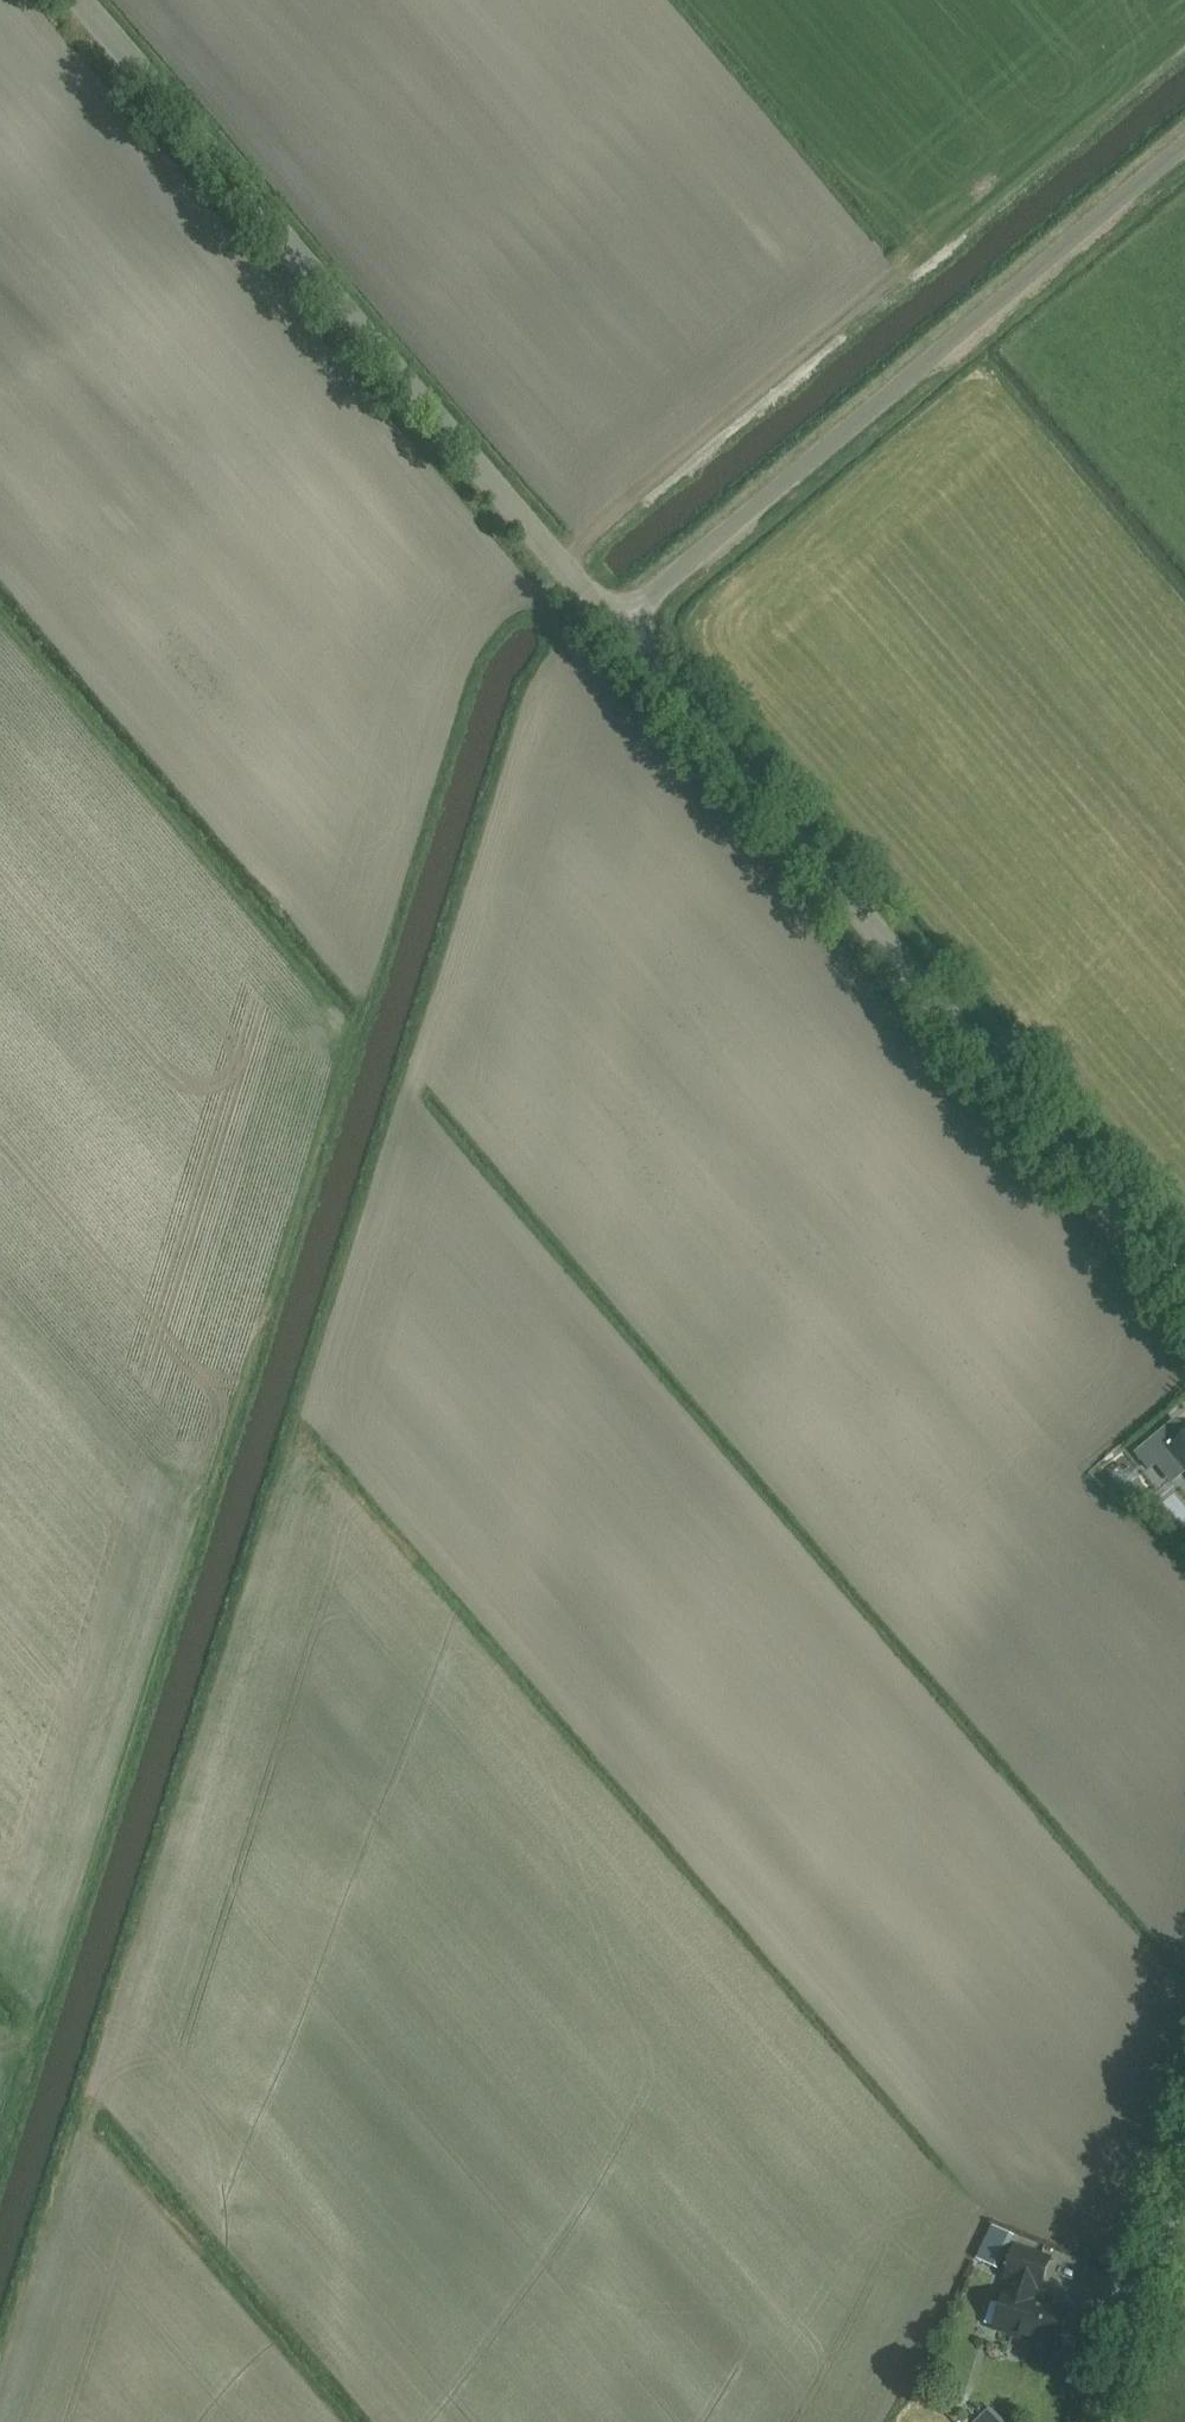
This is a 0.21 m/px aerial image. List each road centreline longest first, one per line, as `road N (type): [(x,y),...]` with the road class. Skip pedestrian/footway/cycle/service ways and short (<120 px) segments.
road 1 (unclassified): [(1184,1295),(615,626)]
road 2 (unclassified): [(615,626),(80,0)]
road 3 (unclassified): [(615,626),(1184,139)]
road 4 (unclassified): [(1104,2421),(1184,2172)]

